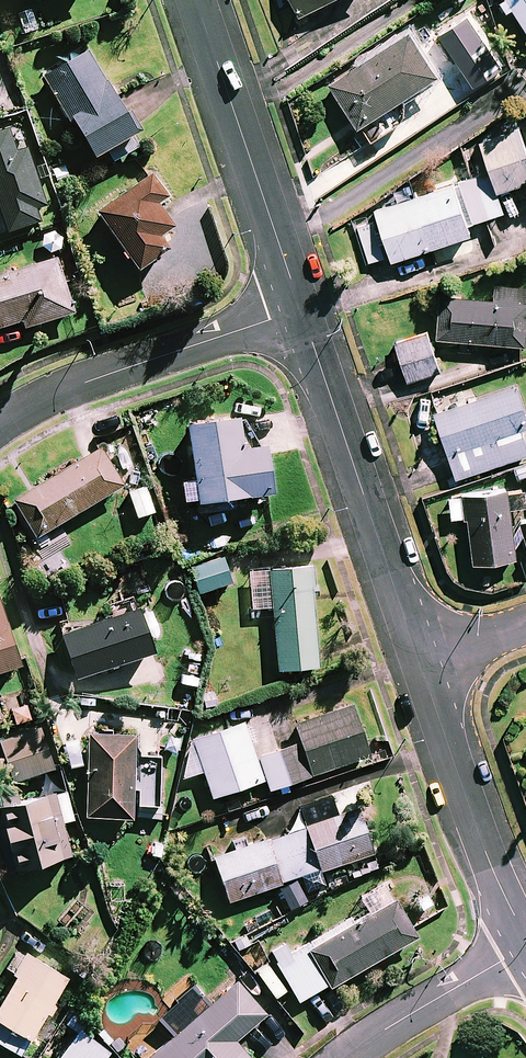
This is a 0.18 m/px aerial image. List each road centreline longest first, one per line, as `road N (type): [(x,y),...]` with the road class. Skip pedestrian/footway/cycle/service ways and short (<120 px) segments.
road 1 (residential): [(415,656),(301,309)]
road 2 (residential): [(301,309),(196,0)]
road 3 (residential): [(0,424),(59,391),(301,309)]
road 4 (residential): [(525,941),(415,656)]
road 5 (residential): [(342,1057),(389,1020),(525,949)]

